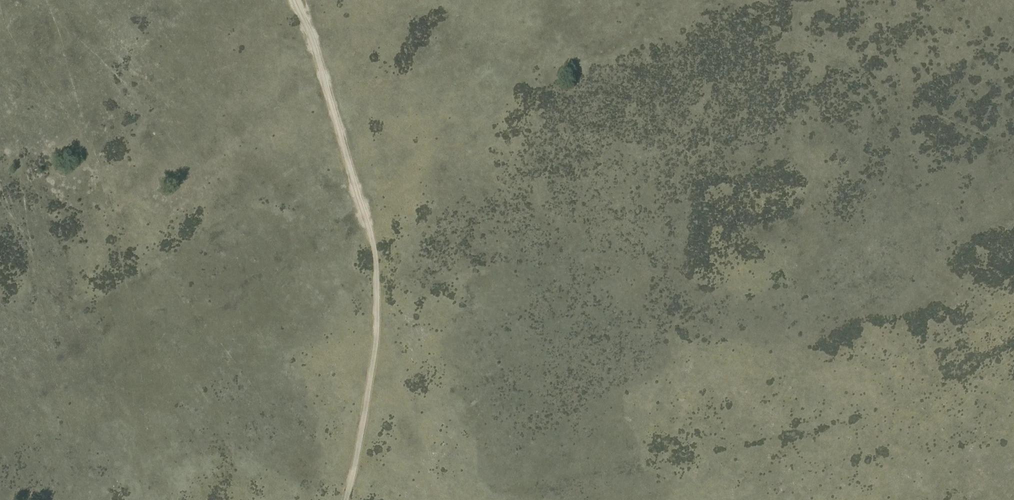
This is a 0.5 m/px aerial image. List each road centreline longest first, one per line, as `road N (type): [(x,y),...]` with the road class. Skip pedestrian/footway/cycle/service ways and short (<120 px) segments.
road 1 (track): [(296,0),(365,214),(378,295),(346,499)]

